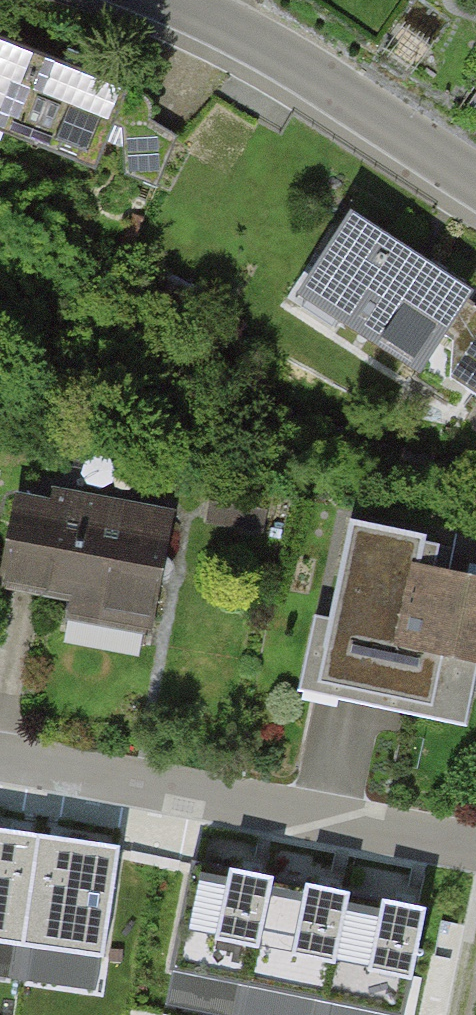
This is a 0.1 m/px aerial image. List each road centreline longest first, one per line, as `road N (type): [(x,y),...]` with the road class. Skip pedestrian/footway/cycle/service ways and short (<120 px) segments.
road 1 (residential): [(475,847),(0,761)]
road 2 (residential): [(165,0),(334,88),(475,181)]

